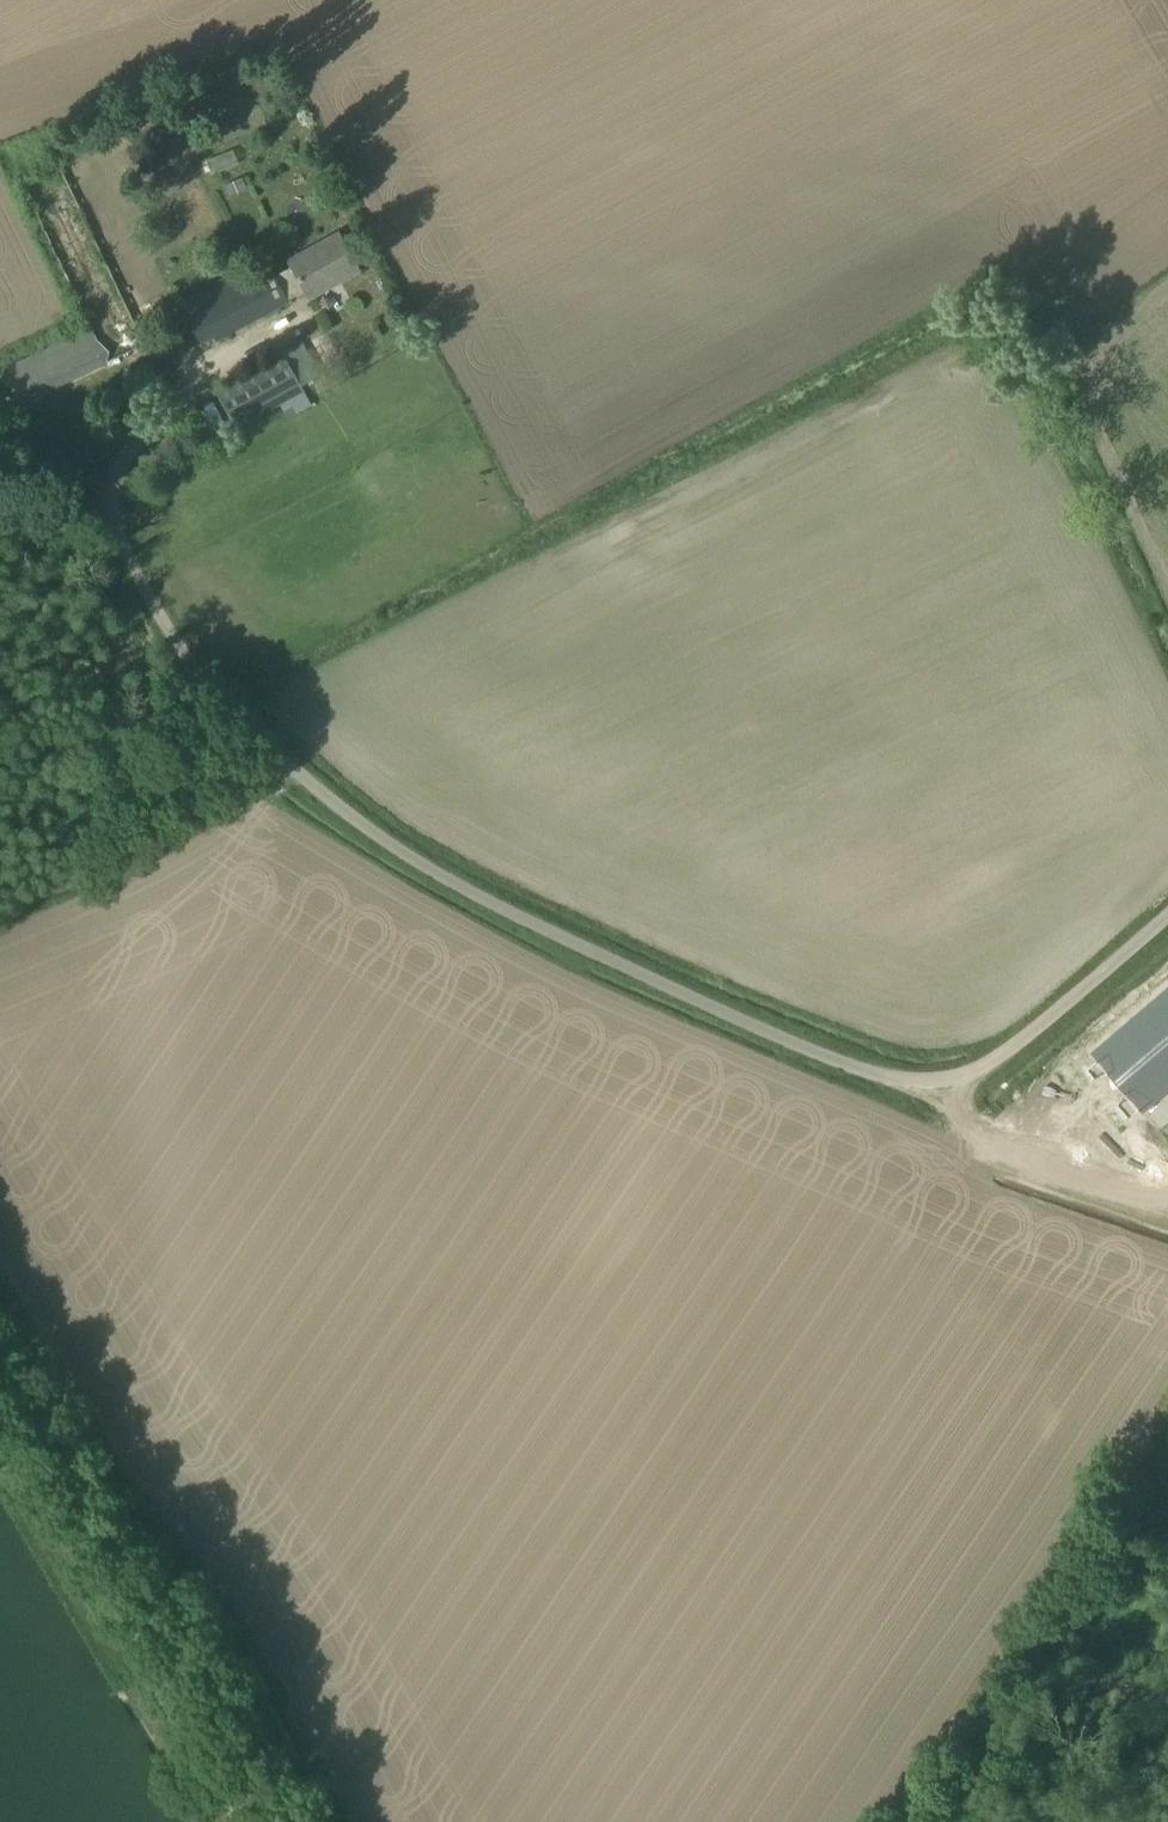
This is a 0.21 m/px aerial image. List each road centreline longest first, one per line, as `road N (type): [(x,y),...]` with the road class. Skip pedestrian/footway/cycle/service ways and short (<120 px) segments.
road 1 (unclassified): [(1167,927),(1077,1010),(983,1064),(907,1070),(833,1049),(408,854),(337,812),(210,685),(125,542),(115,510),(135,441)]
road 2 (track): [(232,1821),(0,1437)]

